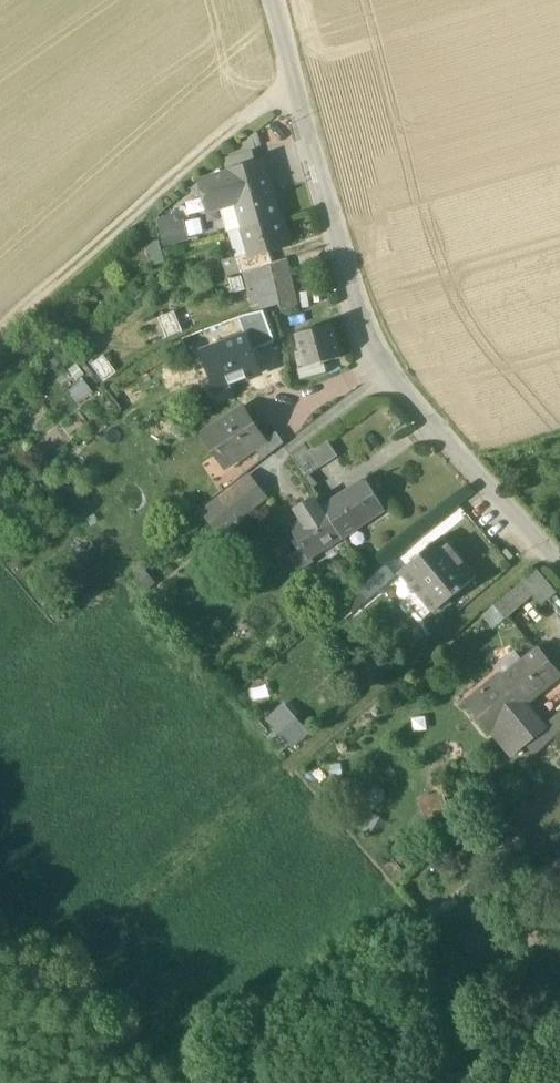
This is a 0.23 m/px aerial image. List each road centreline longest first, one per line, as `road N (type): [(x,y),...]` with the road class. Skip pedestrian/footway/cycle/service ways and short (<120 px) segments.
road 1 (tertiary): [(559,563),(385,375),(361,331),(270,0)]
road 2 (track): [(0,327),(291,83)]

